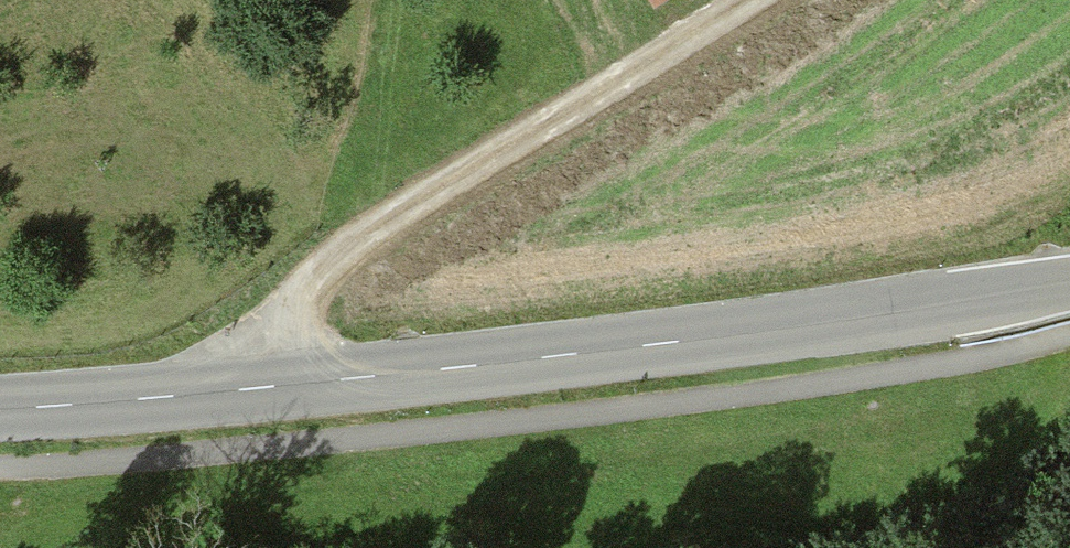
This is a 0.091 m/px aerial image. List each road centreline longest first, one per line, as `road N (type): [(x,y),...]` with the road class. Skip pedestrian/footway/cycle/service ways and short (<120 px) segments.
road 1 (tertiary): [(0,406),(627,350),(1069,284)]
road 2 (track): [(295,385),(283,307),(300,281),(364,228),(742,0)]

